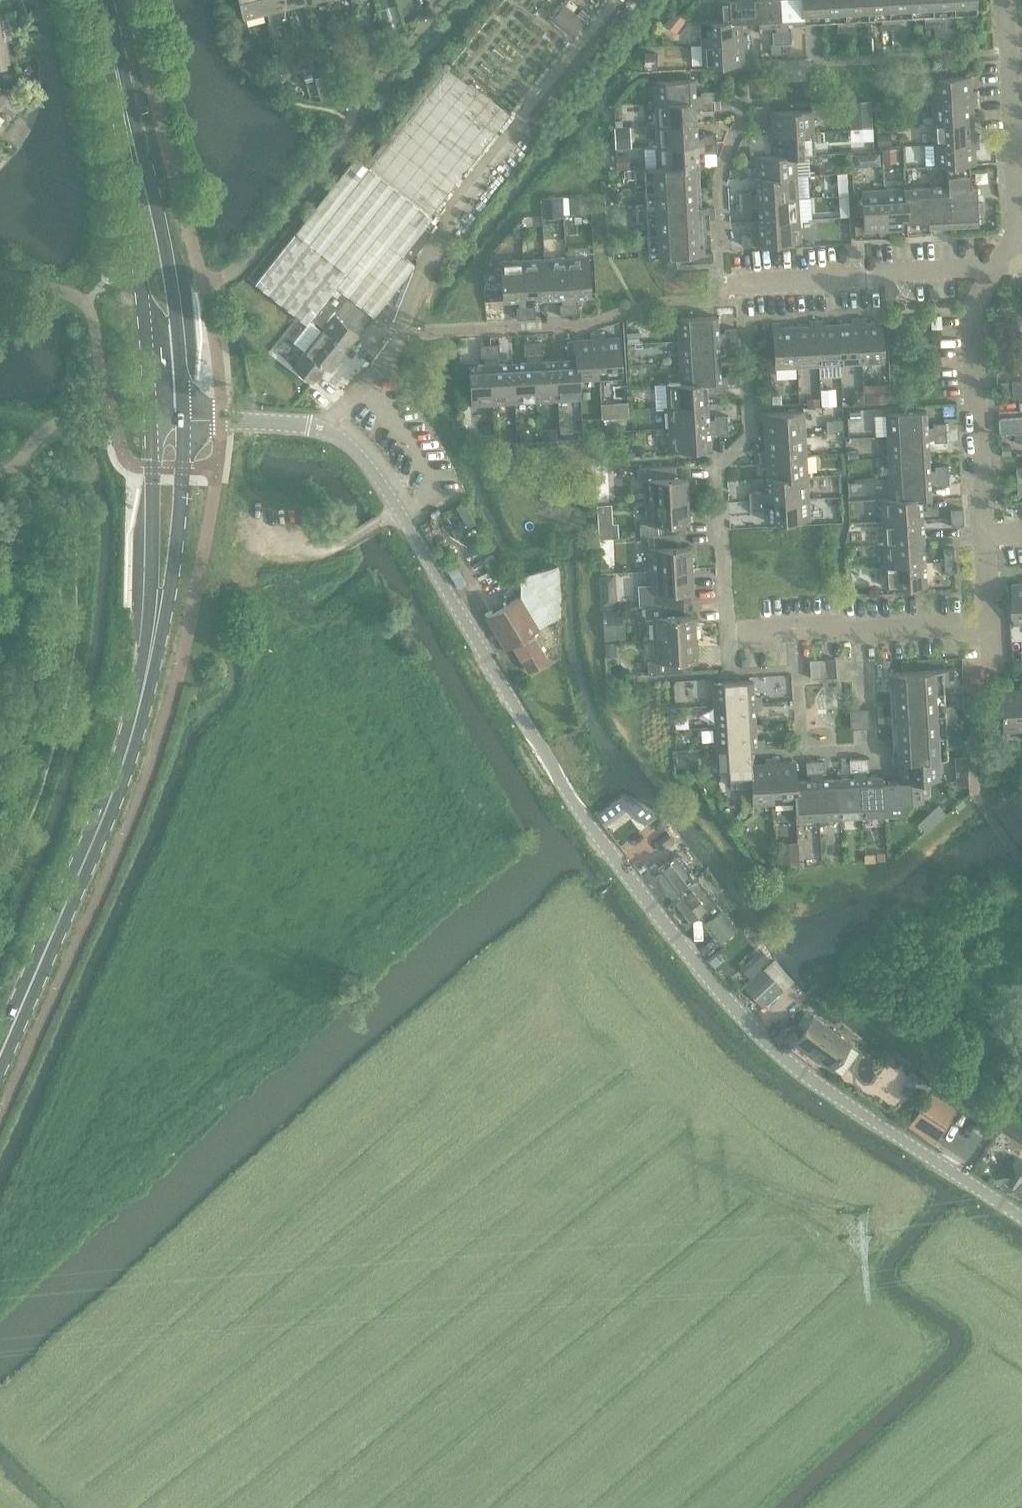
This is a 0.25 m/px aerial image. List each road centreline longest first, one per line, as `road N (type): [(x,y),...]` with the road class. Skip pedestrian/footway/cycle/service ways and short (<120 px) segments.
road 1 (unclassified): [(1021,1218),(800,1070),(716,989),(571,799),(373,470),(344,439),(309,427)]
road 2 (secondary): [(0,1057),(117,791),(150,670),(168,537),(170,421)]
road 3 (secondary): [(170,421),(159,268),(108,0)]
road 4 (residential): [(996,270),(975,325),(988,536)]
road 5 (residential): [(728,292),(996,270)]
road 6 (residential): [(990,618),(729,636)]
road 7 (residential): [(1005,0),(1015,245)]
road 8 (unclassified): [(170,421),(309,427)]

